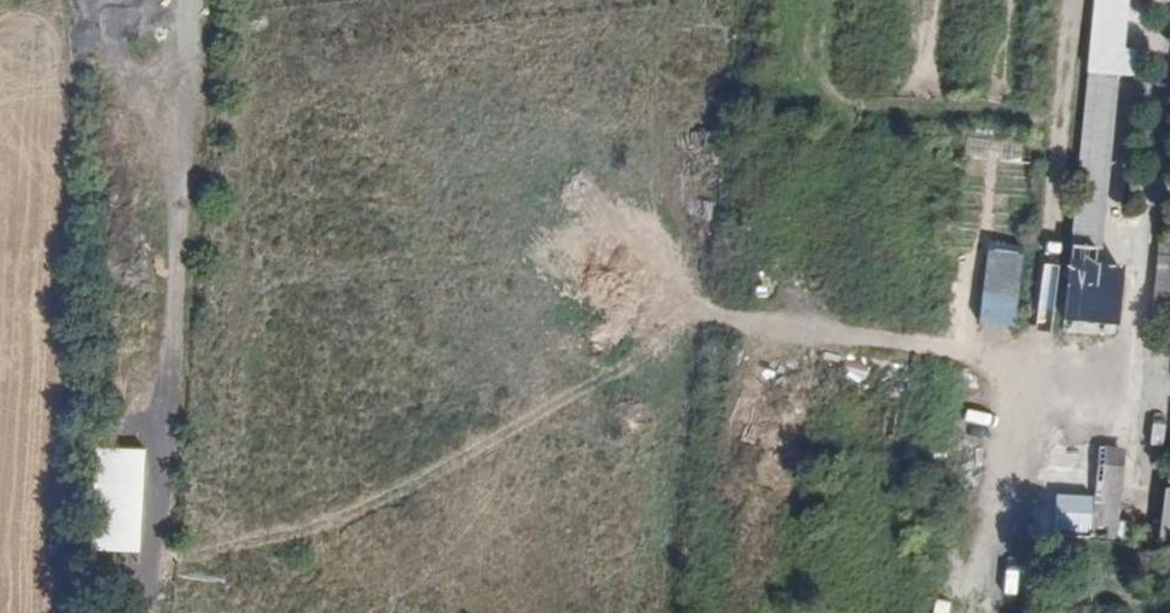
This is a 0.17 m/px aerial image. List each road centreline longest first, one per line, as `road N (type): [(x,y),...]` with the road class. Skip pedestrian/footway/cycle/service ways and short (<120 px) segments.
road 1 (track): [(190,0),(177,281),(147,582)]

